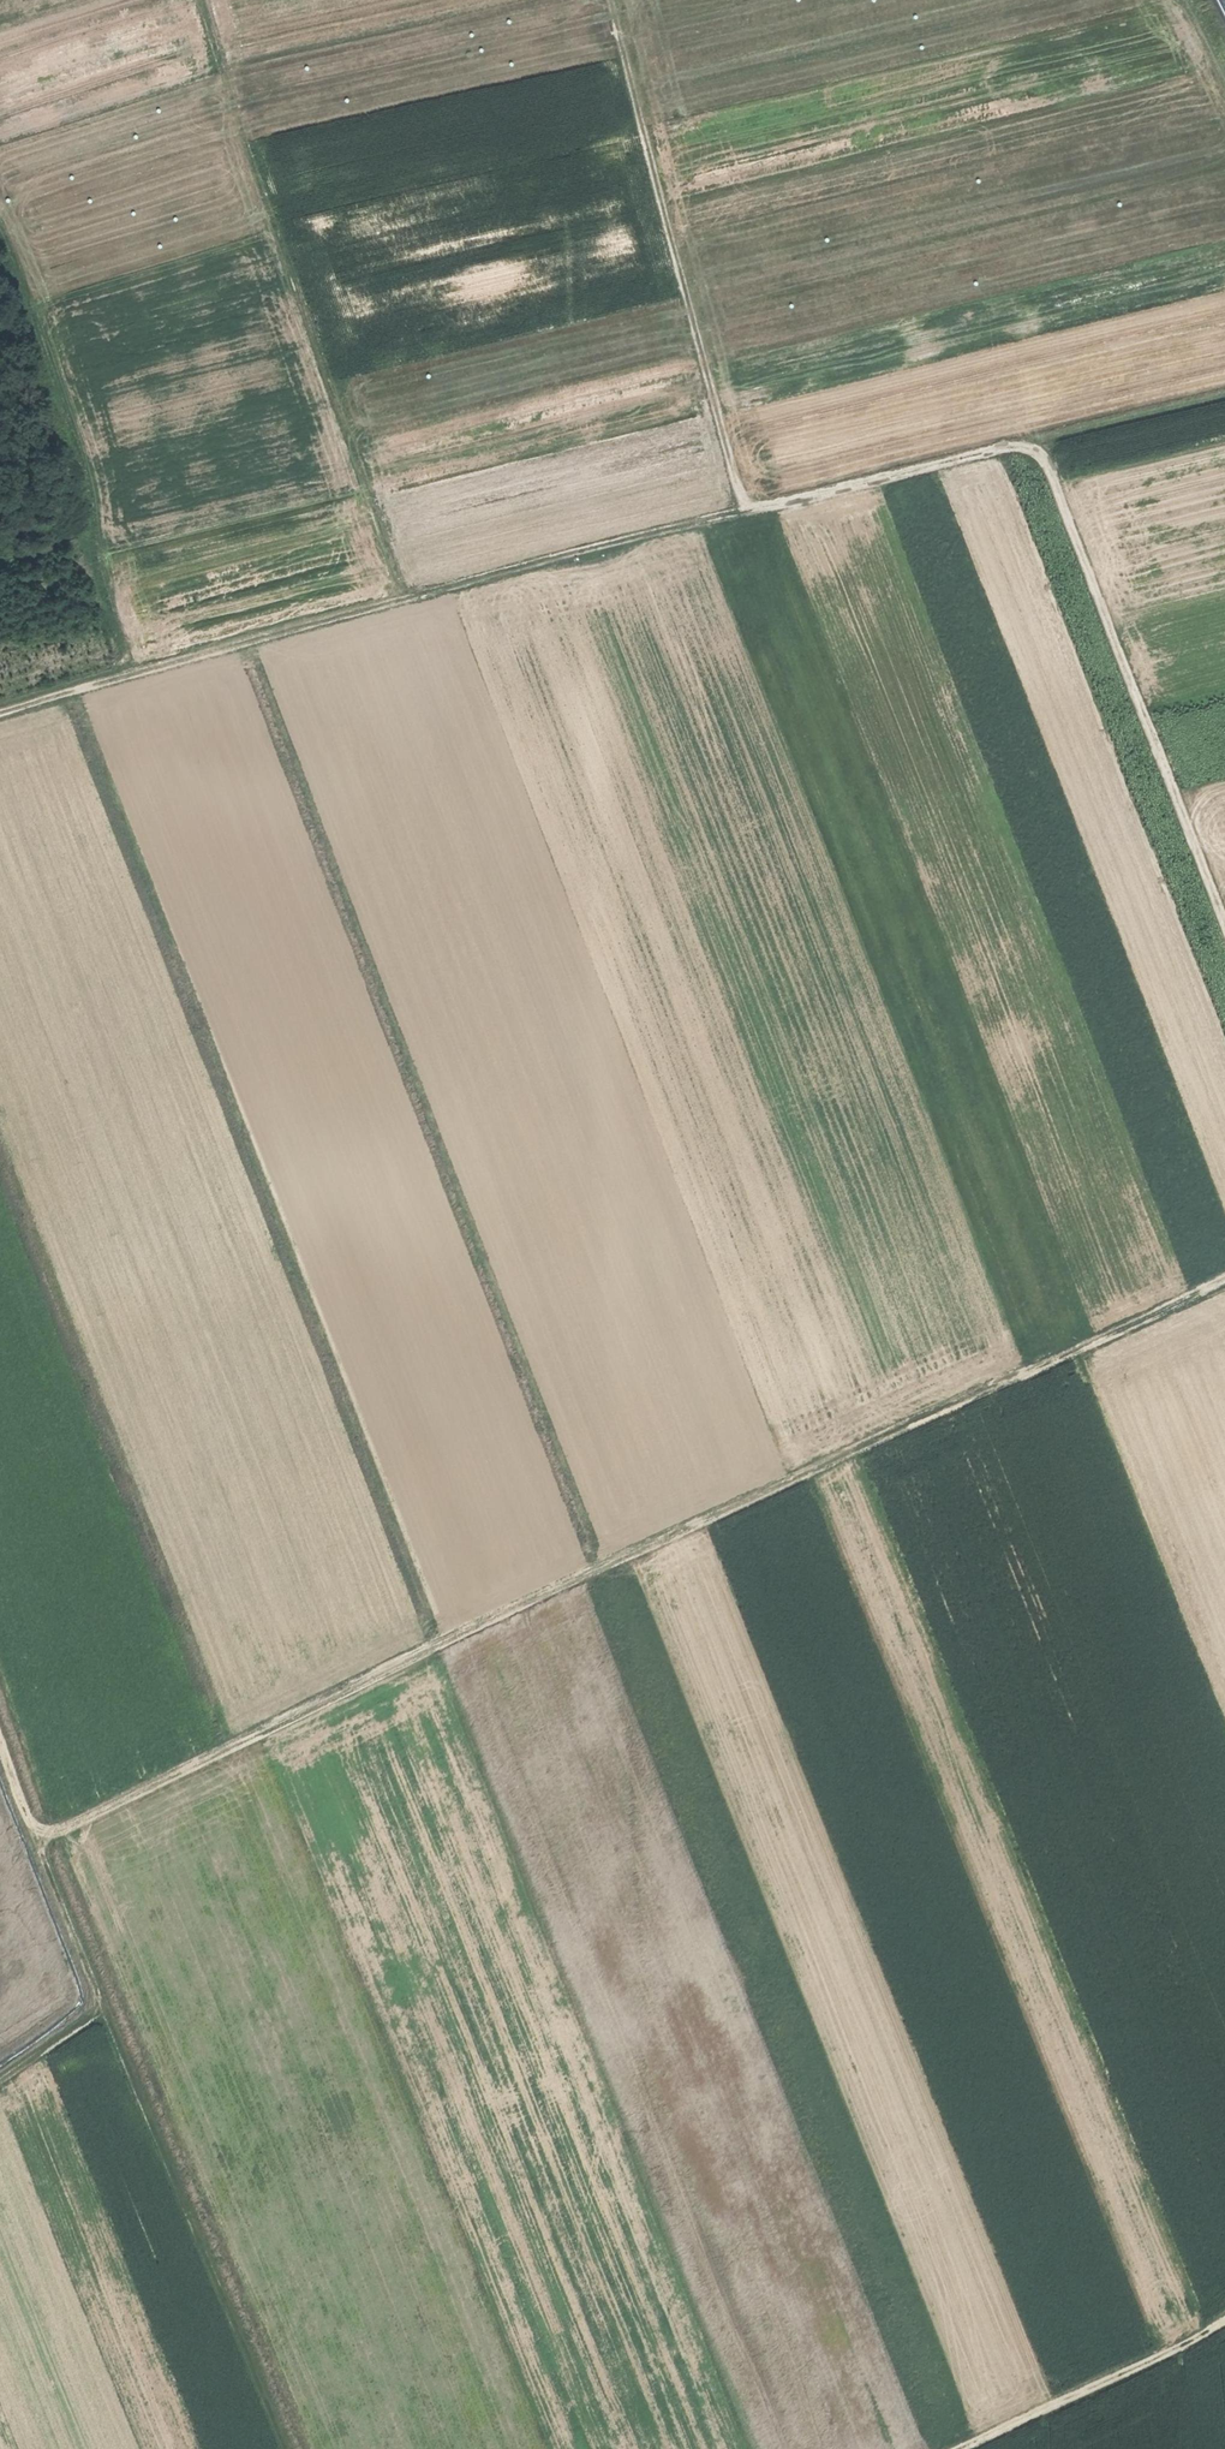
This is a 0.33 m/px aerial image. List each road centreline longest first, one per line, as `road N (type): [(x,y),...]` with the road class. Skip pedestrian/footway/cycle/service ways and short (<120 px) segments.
road 1 (track): [(1224,928),(1048,464),(1024,446),(742,514),(609,0)]
road 2 (track): [(34,1837),(1224,1278)]
road 3 (track): [(742,514),(0,713)]
road 4 (track): [(0,1740),(103,2017),(282,2448)]
road 5 (track): [(1224,2321),(959,2448)]
road 6 (track): [(1024,446),(1224,396)]
road 7 (track): [(103,2017),(0,2085)]

